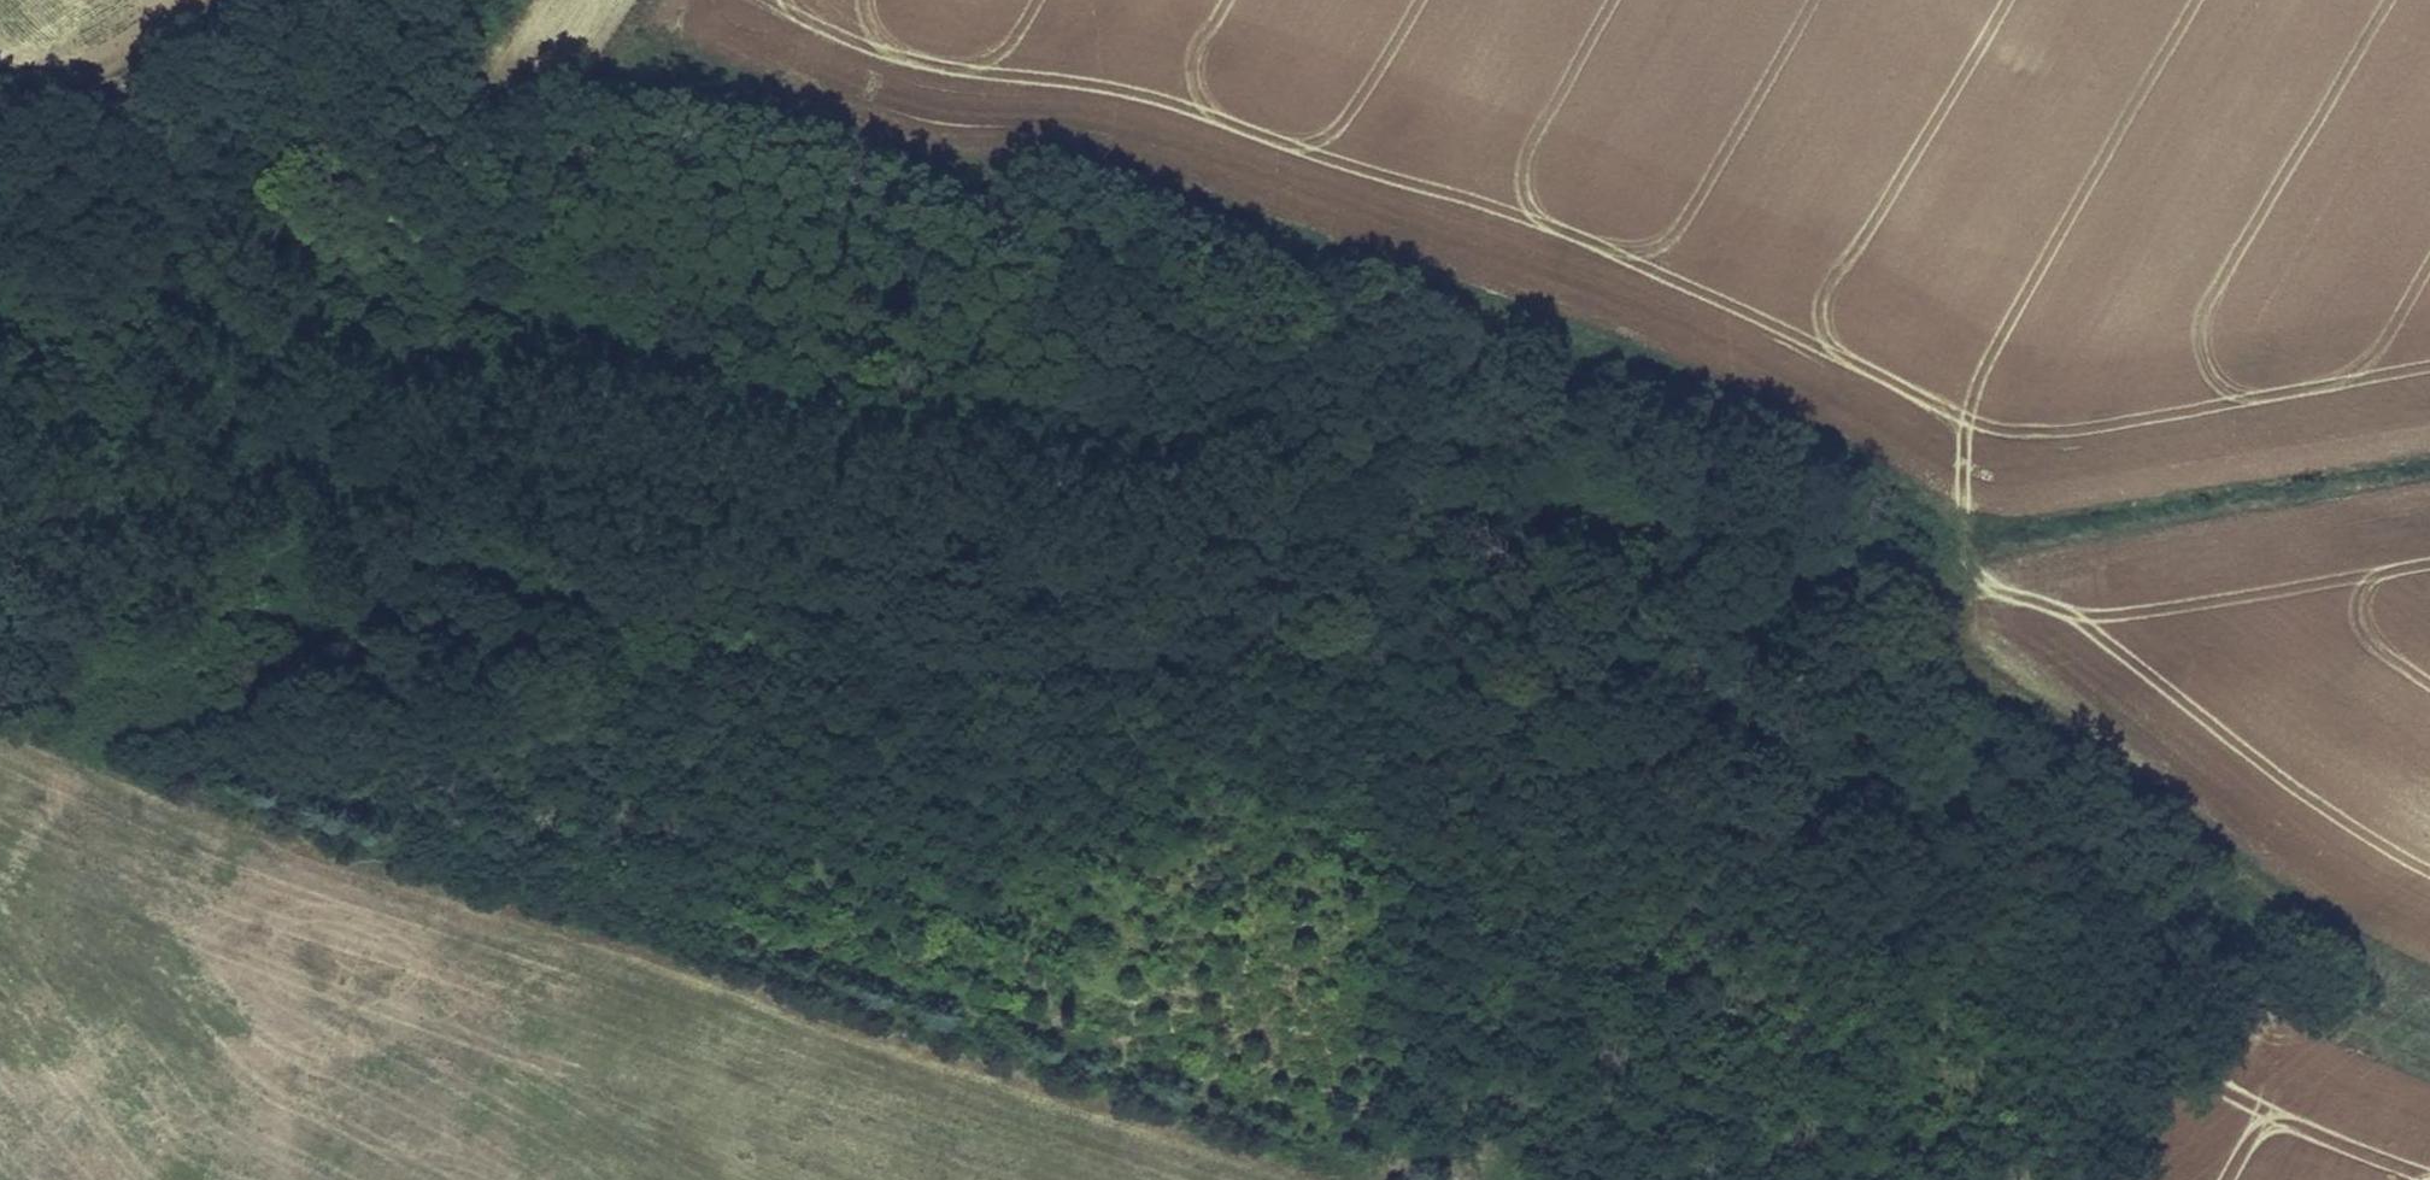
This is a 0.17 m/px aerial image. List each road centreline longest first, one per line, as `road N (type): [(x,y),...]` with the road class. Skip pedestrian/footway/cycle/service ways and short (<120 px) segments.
road 1 (track): [(0,81),(14,87),(172,0)]

